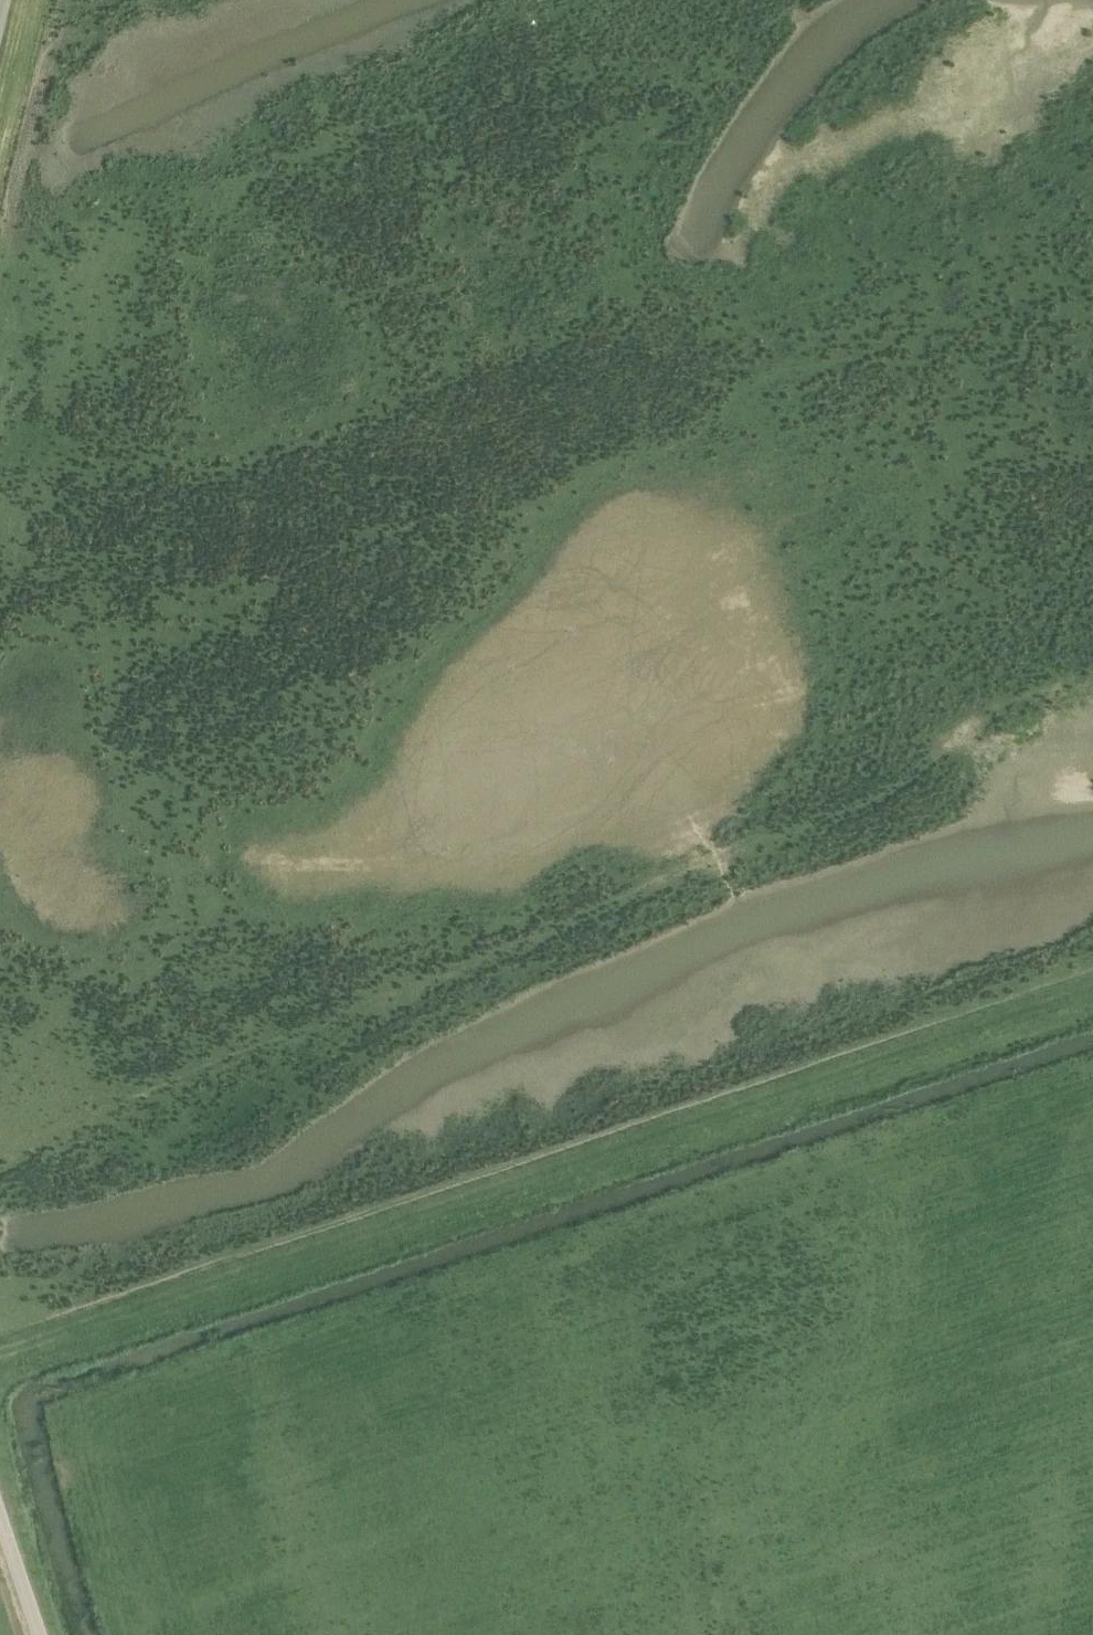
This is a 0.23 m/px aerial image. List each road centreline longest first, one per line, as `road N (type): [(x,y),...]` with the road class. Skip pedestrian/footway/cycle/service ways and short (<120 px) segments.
road 1 (unclassified): [(42,1634),(0,1498)]

